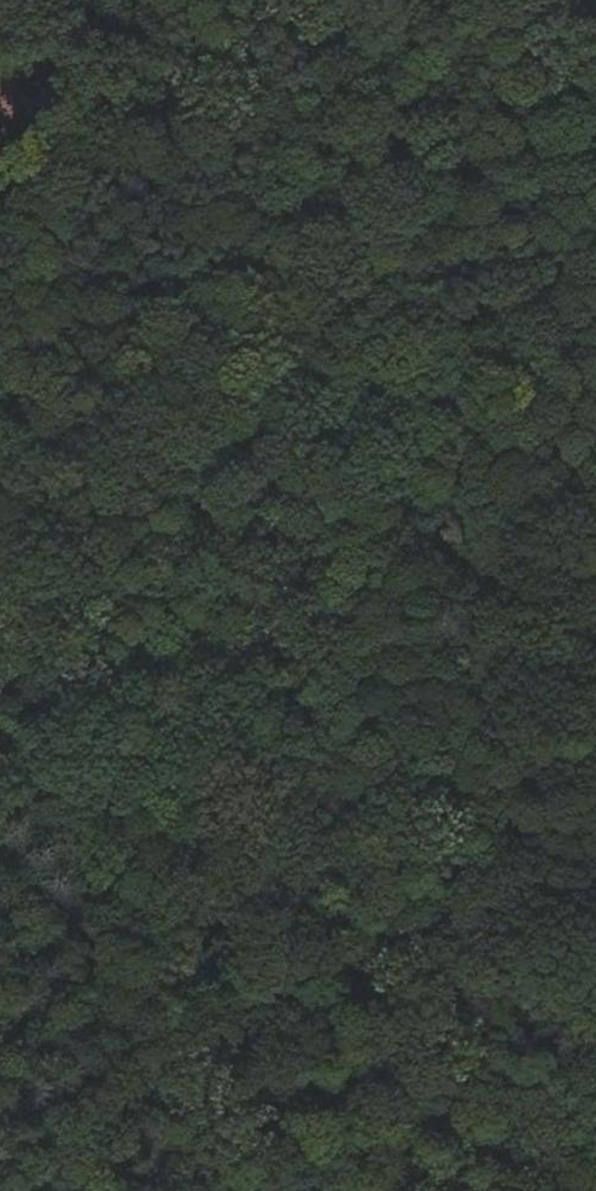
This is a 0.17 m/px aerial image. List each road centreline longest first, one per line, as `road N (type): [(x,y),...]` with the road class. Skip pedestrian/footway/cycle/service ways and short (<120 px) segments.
road 1 (track): [(595,1139),(464,1190)]

